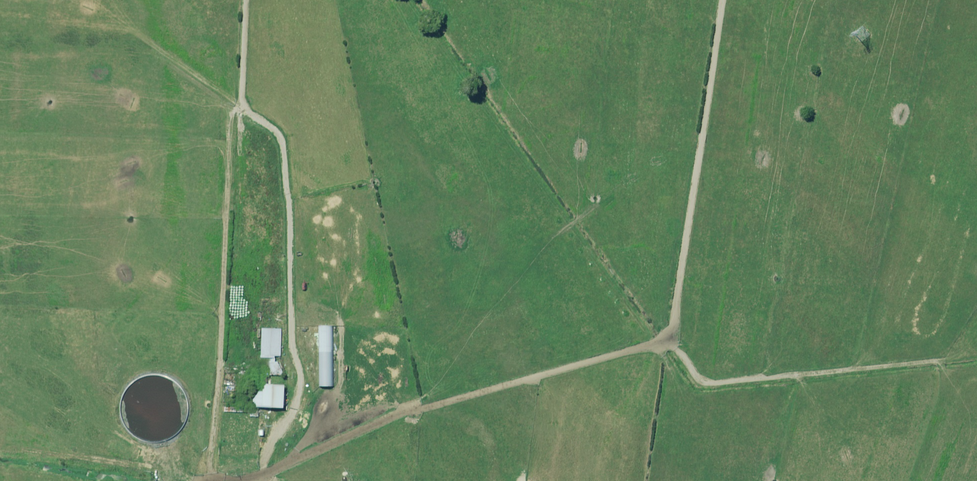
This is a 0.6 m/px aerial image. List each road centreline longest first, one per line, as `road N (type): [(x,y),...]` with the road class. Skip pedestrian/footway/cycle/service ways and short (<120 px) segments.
road 1 (track): [(710,0),(658,335),(649,345),(407,403),(230,480)]
road 2 (track): [(253,471),(250,448),(286,411),(289,370),(279,353),(276,194),(264,133),(229,99),(235,0)]
road 3 (track): [(658,335),(697,382),(924,357)]

